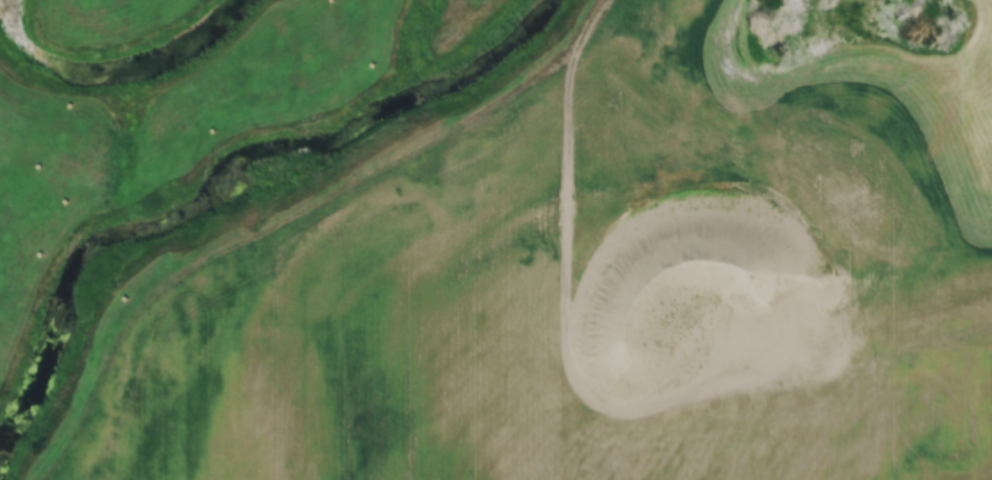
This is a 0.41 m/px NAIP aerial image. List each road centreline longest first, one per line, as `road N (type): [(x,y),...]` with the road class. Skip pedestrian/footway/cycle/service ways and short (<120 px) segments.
road 1 (track): [(608,0),(553,74),(445,163),(274,262),(170,303),(143,328),(128,399),(79,479)]

